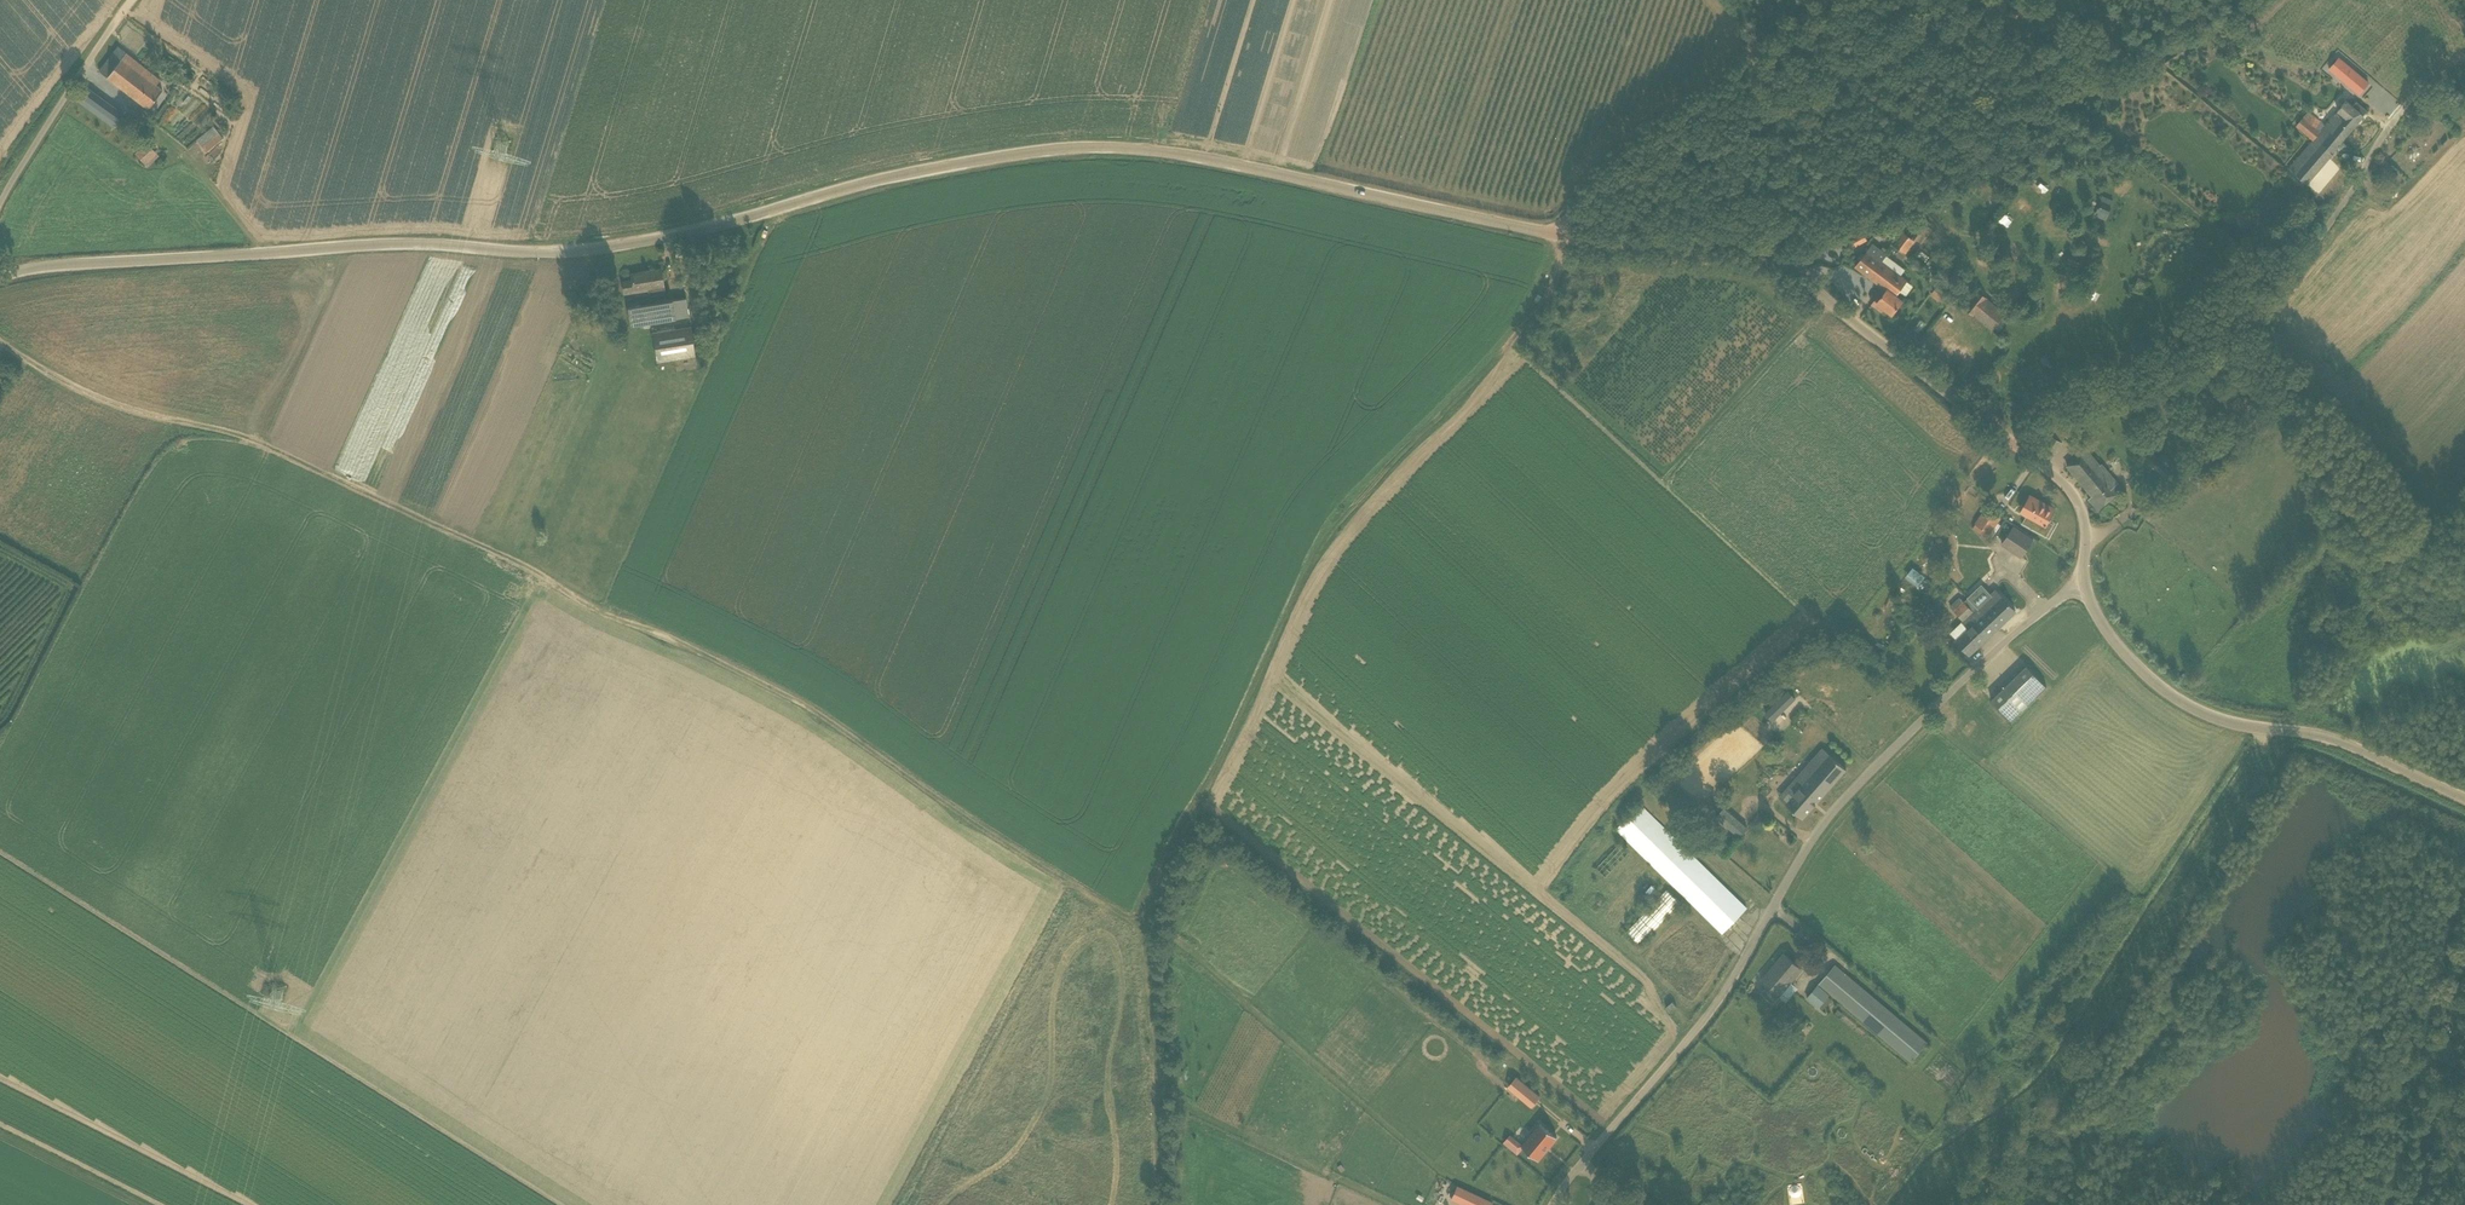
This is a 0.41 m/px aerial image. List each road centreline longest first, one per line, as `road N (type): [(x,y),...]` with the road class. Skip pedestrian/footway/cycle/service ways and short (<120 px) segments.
road 1 (unclassified): [(0,279),(48,266),(409,244),(558,253),(680,237),(885,179),(1054,149),(1158,150),(1563,237)]
road 2 (track): [(0,342),(108,404),(268,445),(751,676),(1027,860),(1144,927)]
road 3 (track): [(1144,927),(1173,846),(1212,780),(1314,562),(1548,298),(1563,237)]
road 4 (unclassified): [(1559,1204),(1736,976),(1797,861),(1862,779),(1973,670),(2081,586)]
road 5 (unclassified): [(2021,450),(1753,243),(1563,237)]
road 6 (unclassified): [(2021,450),(2055,421),(2167,385),(2220,356),(2307,256),(2392,119)]
road 7 (unclassified): [(2464,798),(2336,739),(2203,715),(2156,685),(2113,640),(2081,586)]
road 8 (unclassified): [(1563,237),(1601,170),(1628,141),(1828,0)]
road 9 (track): [(1160,1204),(1168,1155),(1144,927)]
road 10 (unclassified): [(133,0),(0,206)]
road 11 (track): [(1781,260),(1754,48)]
road 12 (unclassified): [(2081,586),(2081,509),(2062,481),(2021,450)]
road 13 (track): [(0,1133),(140,1204)]

